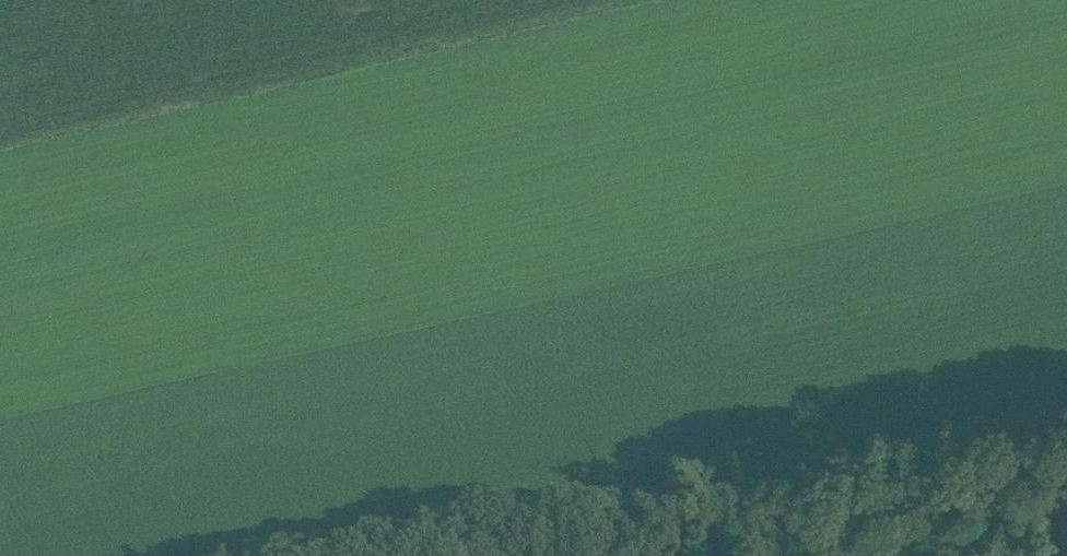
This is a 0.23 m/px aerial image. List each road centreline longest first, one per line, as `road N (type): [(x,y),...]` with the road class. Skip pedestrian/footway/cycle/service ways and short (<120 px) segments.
road 1 (track): [(506,555),(1066,425)]

